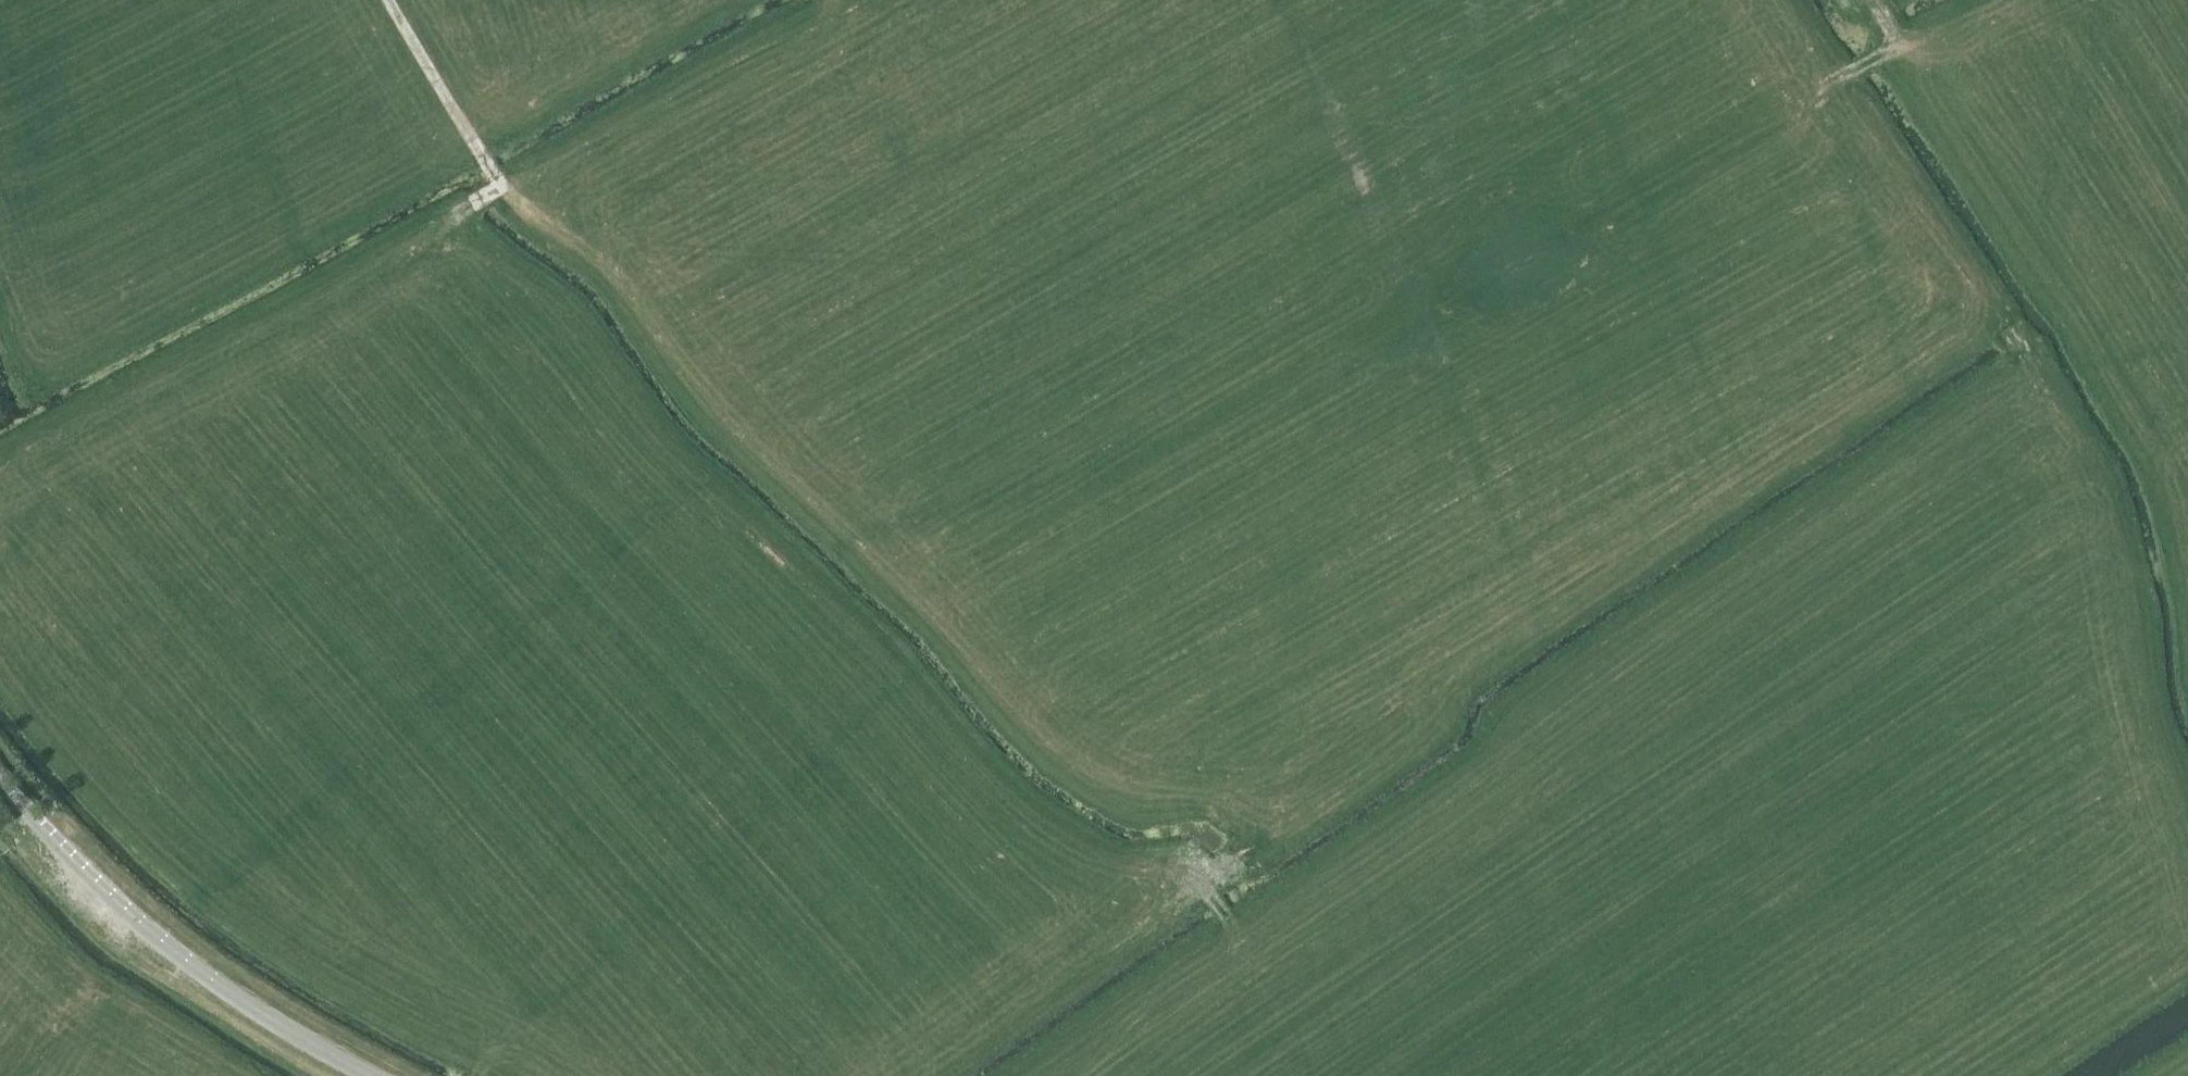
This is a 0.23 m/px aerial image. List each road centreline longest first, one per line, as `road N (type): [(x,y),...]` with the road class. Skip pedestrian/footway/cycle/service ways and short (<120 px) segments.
road 1 (tertiary): [(371,1075),(263,1020),(107,898),(0,777)]
road 2 (track): [(483,160),(392,0)]

